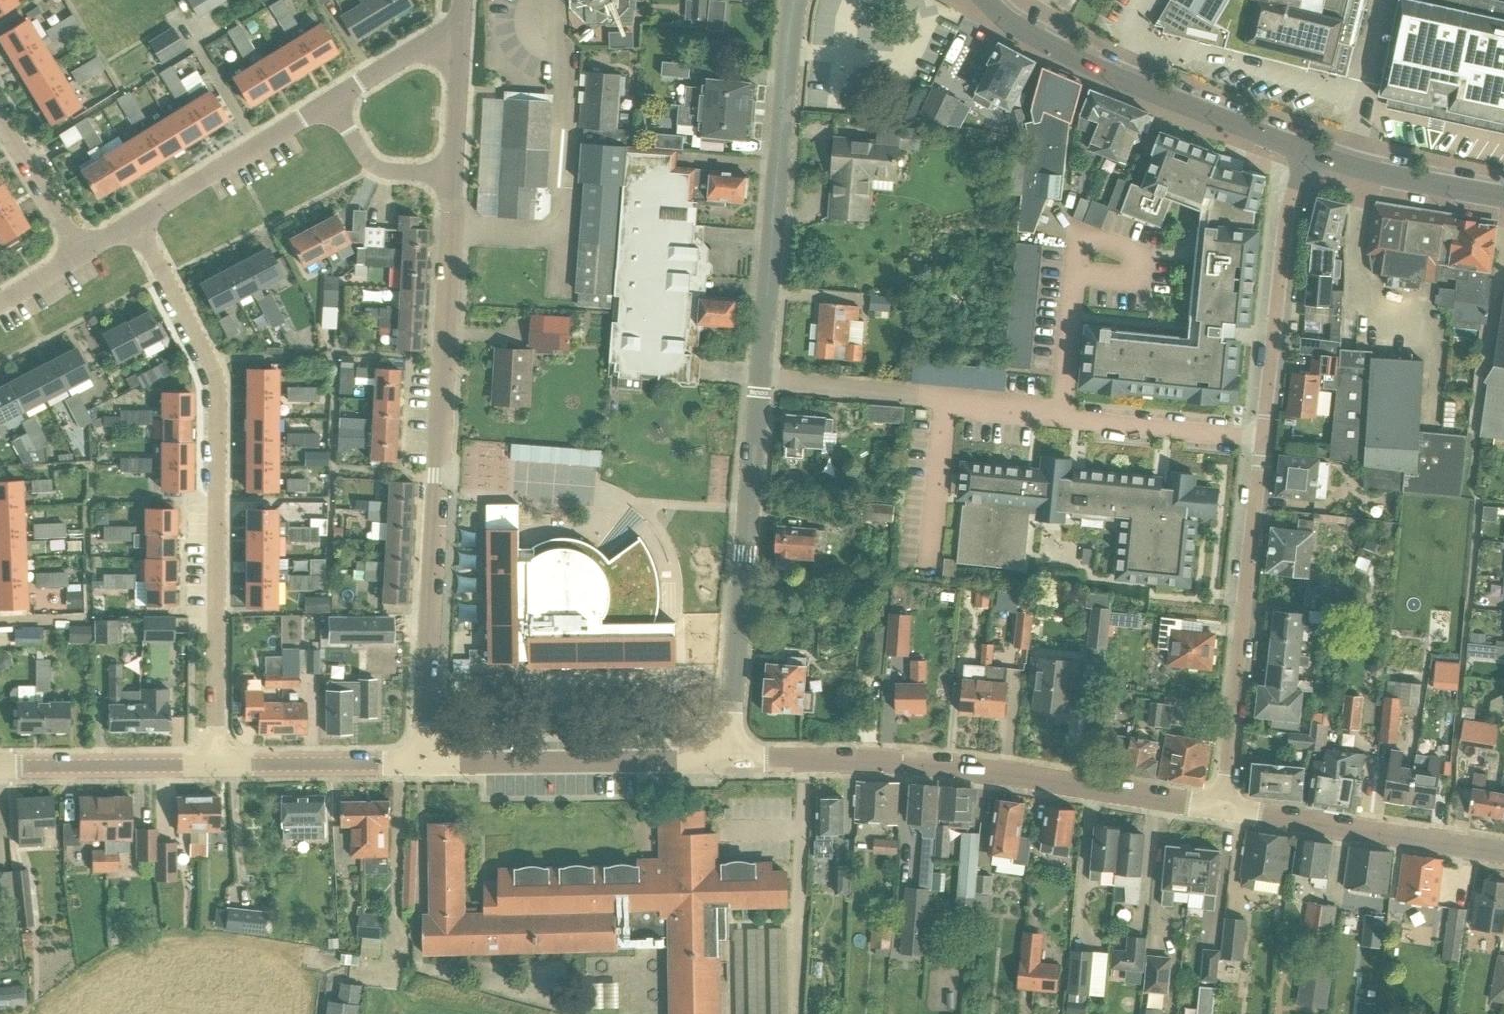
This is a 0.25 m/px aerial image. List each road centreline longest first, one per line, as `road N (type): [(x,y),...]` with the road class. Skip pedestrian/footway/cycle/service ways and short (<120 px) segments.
road 1 (residential): [(420,761),(451,173)]
road 2 (residential): [(215,765),(216,391),(138,222)]
road 3 (residential): [(1264,439),(758,376)]
road 4 (tertiary): [(1221,810),(999,770),(727,759)]
road 5 (residential): [(727,759),(758,376)]
road 6 (residential): [(758,376),(800,0)]
road 7 (residential): [(1264,439),(1221,810)]
road 8 (tertiary): [(1308,152),(1107,77),(1019,32),(980,0)]
road 9 (tertiary): [(727,759),(420,761)]
road 10 (residential): [(1308,152),(1284,239),(1264,439)]
road 11 (tertiary): [(1503,851),(1221,810)]
road 12 (residential): [(138,222),(334,104)]
road 13 (tertiary): [(0,766),(215,765)]
road 14 (tertiary): [(215,765),(420,761)]
road 15 (tertiary): [(1503,196),(1308,152)]
road 16 (residential): [(451,173),(386,172),(364,160),(334,104)]
road 17 (residential): [(83,256),(0,129)]
road 18 (residential): [(334,104),(461,27)]
road 19 (residential): [(451,173),(461,27)]

